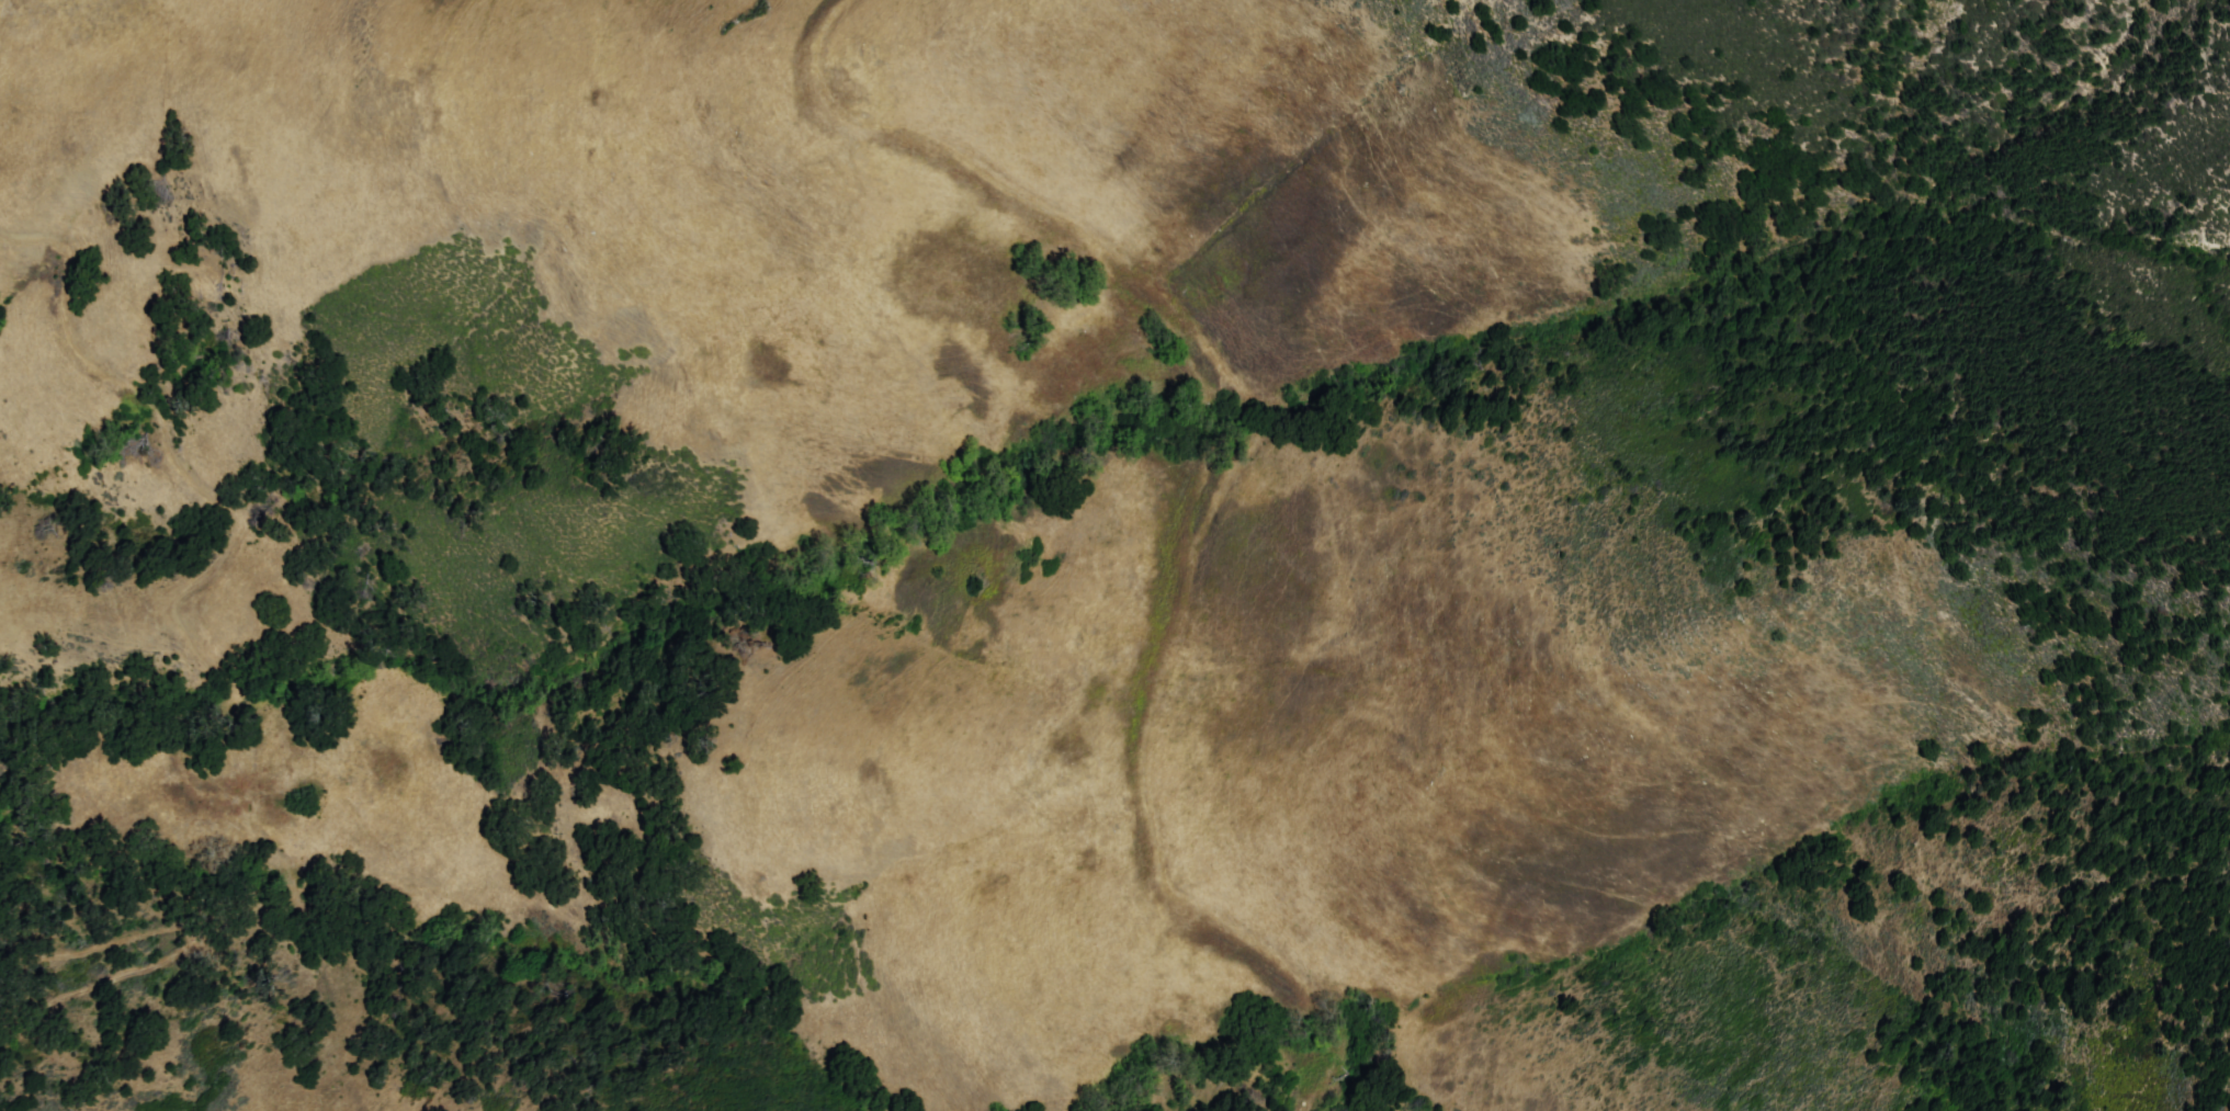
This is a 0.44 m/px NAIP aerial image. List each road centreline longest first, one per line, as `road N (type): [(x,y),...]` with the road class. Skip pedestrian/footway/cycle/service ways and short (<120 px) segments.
road 1 (track): [(1309,1110),(1323,1040),(1317,1022),(1289,979),(1255,951),(1166,898),(1142,795),(1141,762),(1195,570),(1208,463),(1208,399),(1192,330),(1087,239),(891,134),(833,121),(808,49),(842,0)]
road 2 (track): [(0,1033),(138,970),(226,954),(252,941),(290,873),(237,790),(271,722),(215,681),(176,604),(219,568),(245,524),(188,475),(161,417),(87,348),(70,320),(65,257),(55,237),(31,241),(0,229)]

